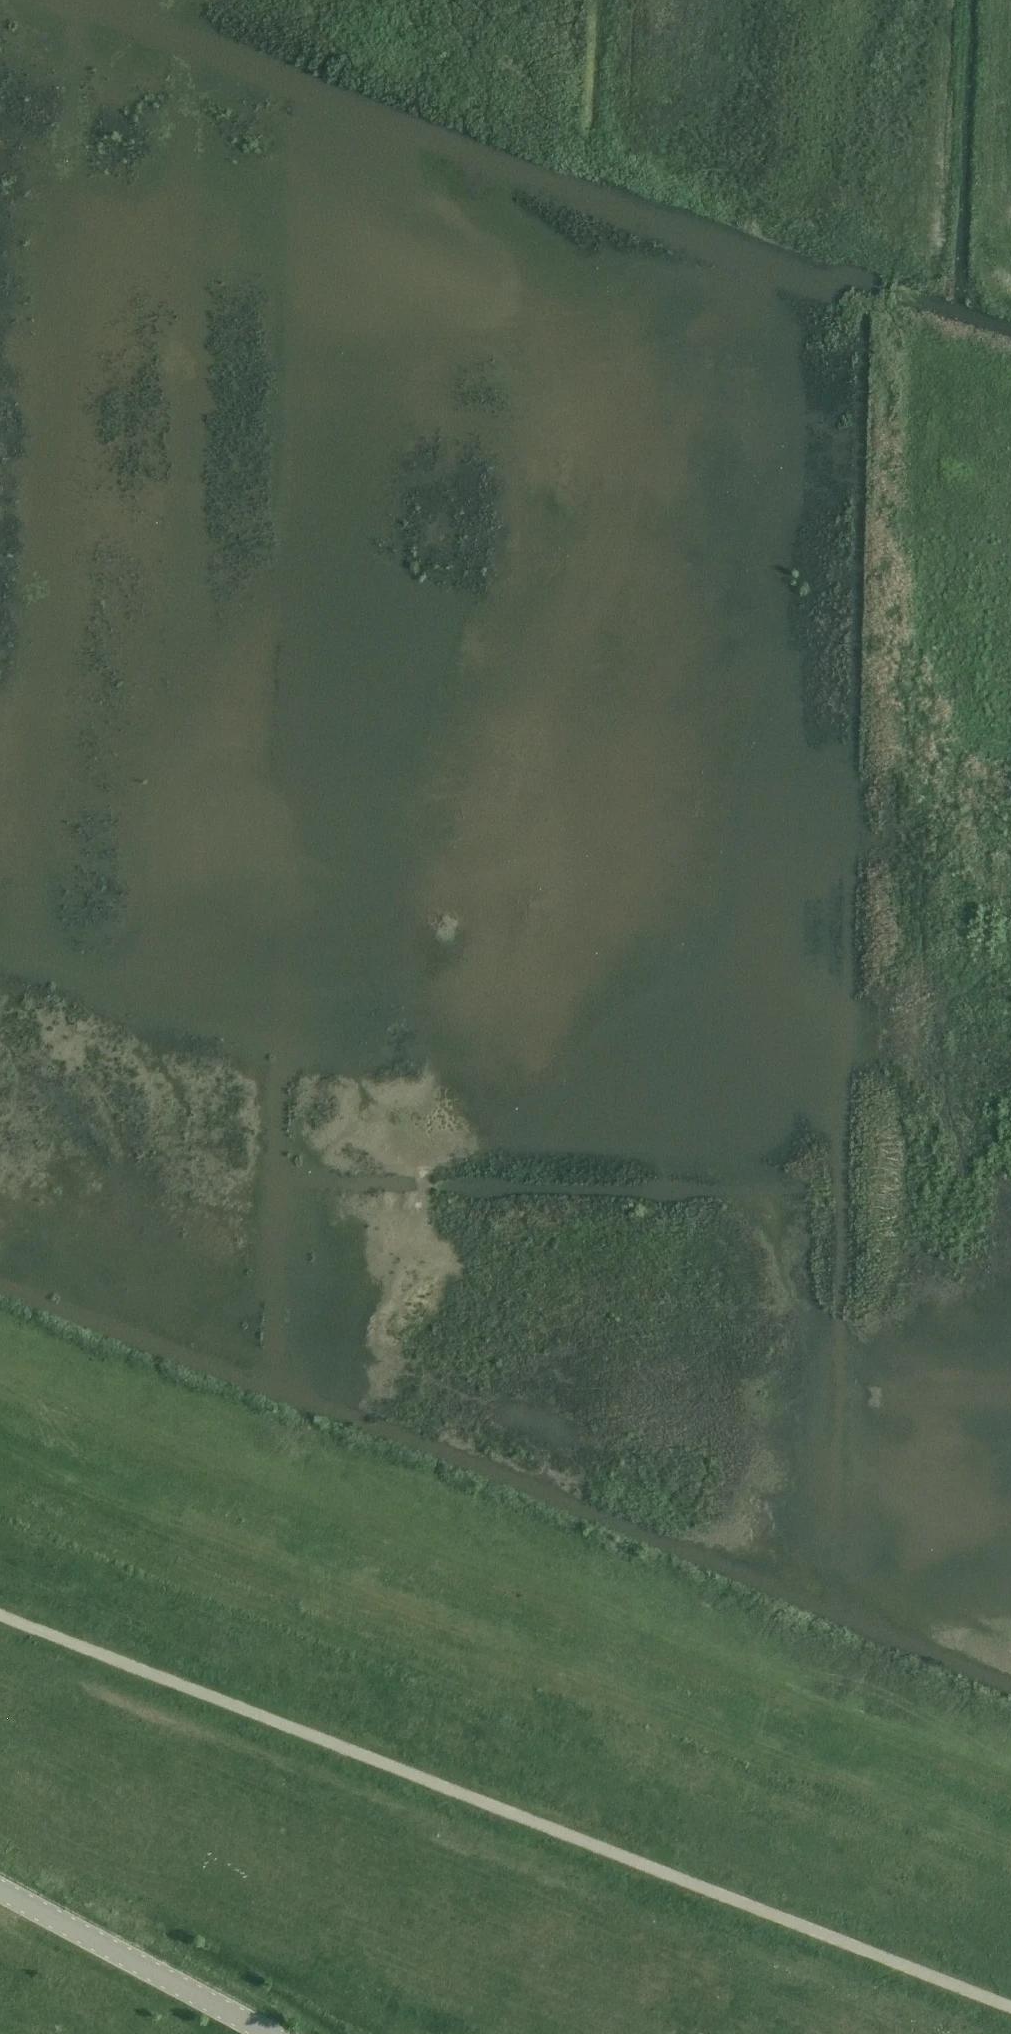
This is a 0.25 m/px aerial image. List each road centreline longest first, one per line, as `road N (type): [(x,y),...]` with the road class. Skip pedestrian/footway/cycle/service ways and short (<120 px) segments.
road 1 (unclassified): [(266,2033),(0,1893)]

